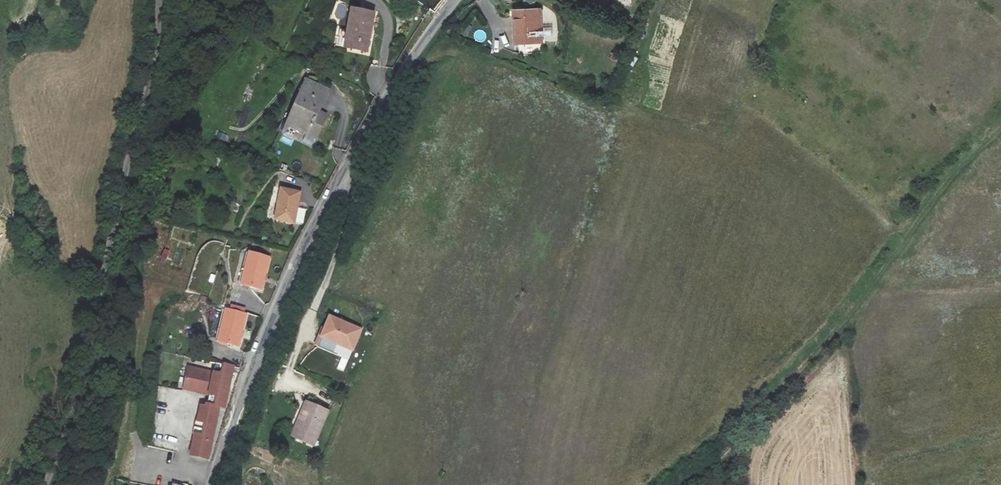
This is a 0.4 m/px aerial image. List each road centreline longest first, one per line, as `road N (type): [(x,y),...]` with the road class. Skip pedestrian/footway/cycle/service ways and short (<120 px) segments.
road 1 (unclassified): [(214,484),(292,267),(398,80),(455,0)]
road 2 (unclassified): [(46,484),(87,372),(153,71),(160,0)]
road 3 (track): [(1000,127),(952,176),(834,332),(751,422),(676,484)]

